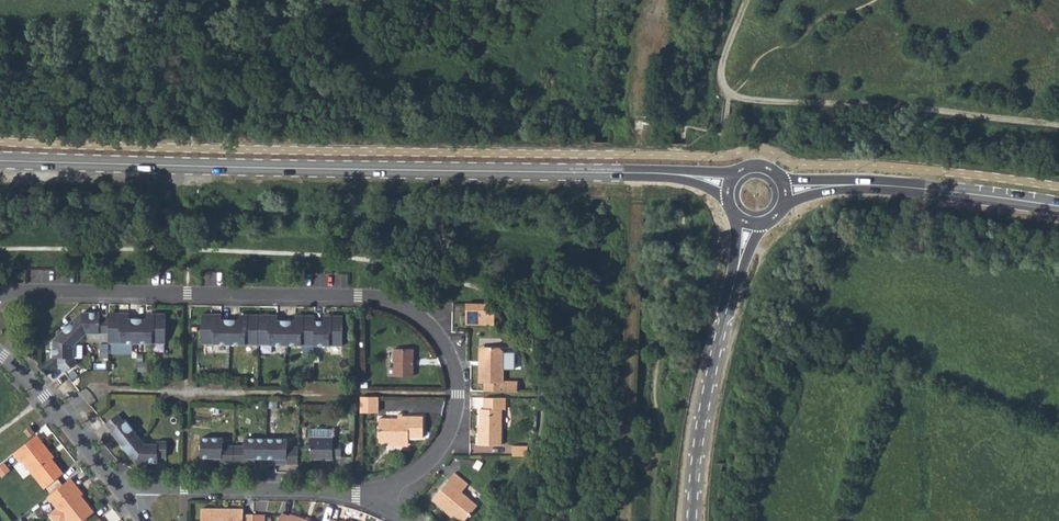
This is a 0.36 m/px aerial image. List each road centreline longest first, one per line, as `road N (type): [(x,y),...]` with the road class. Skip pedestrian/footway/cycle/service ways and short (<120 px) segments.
road 1 (secondary): [(0,160),(638,172),(730,183)]
road 2 (residential): [(375,501),(443,448),(458,394),(455,369),(429,329),(399,307),(359,295),(5,293)]
road 3 (track): [(1058,126),(735,97),(723,90),(720,73),(746,0)]
road 4 (tertiary): [(750,221),(706,404),(693,520)]
road 5 (secondary): [(784,191),(889,185),(1058,206)]
road 6 (residential): [(130,487),(375,501)]
road 7 (residential): [(0,352),(105,471),(130,487)]

